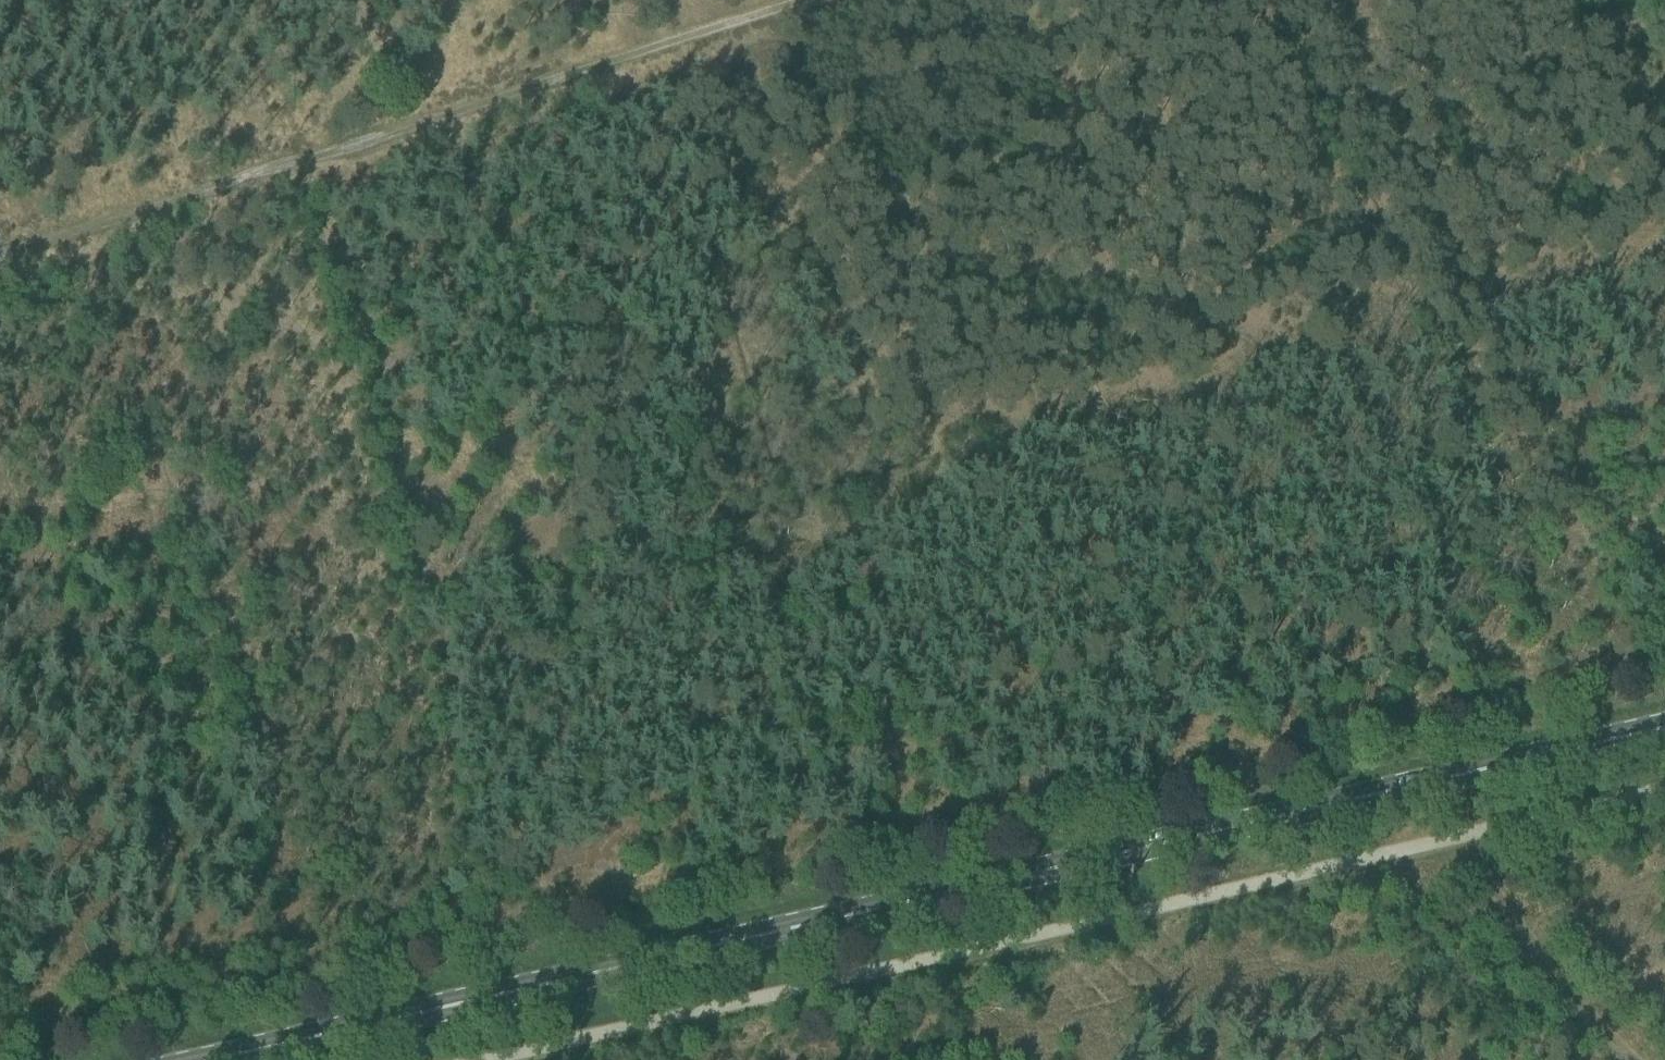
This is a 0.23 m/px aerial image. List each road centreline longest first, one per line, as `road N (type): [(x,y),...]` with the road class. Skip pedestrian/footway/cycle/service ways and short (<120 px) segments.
road 1 (secondary): [(205,1059),(1664,743)]
road 2 (track): [(0,268),(868,0)]
road 3 (track): [(1625,1059),(1508,946),(1466,844)]

